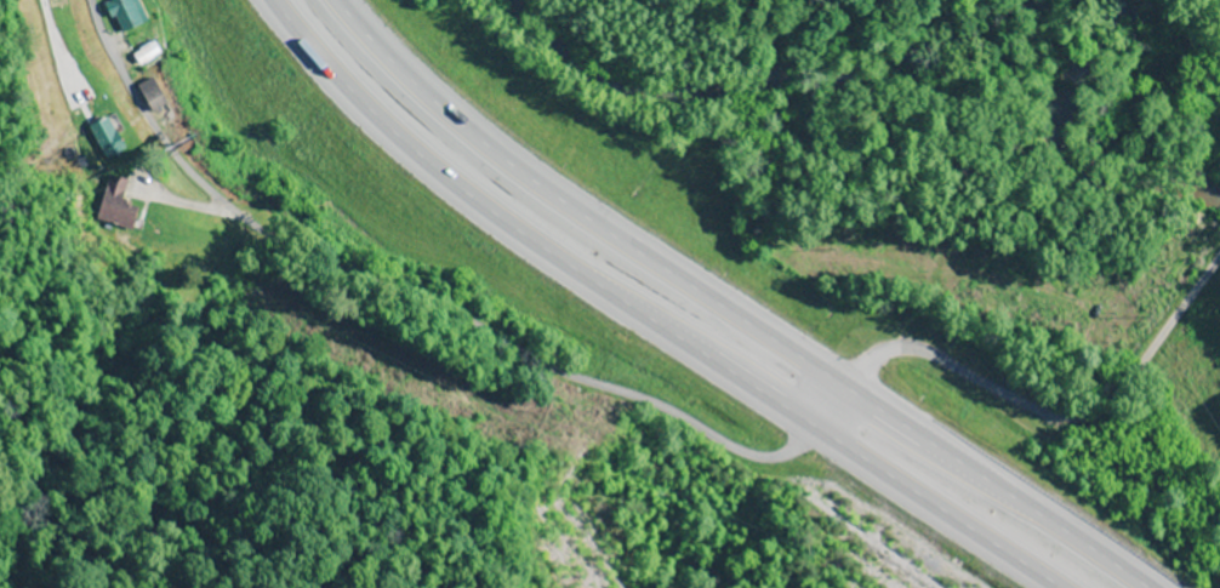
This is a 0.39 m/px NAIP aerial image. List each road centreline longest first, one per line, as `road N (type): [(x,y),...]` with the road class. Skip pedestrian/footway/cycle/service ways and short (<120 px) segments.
road 1 (trunk): [(1138,587),(515,177),(418,104),(320,0)]
road 2 (trunk): [(269,0),(348,95),(494,219),(1050,587)]
road 3 (residential): [(823,439),(873,373),(896,364),(945,373),(1050,426),(1099,426),(1129,399),(1219,268)]

